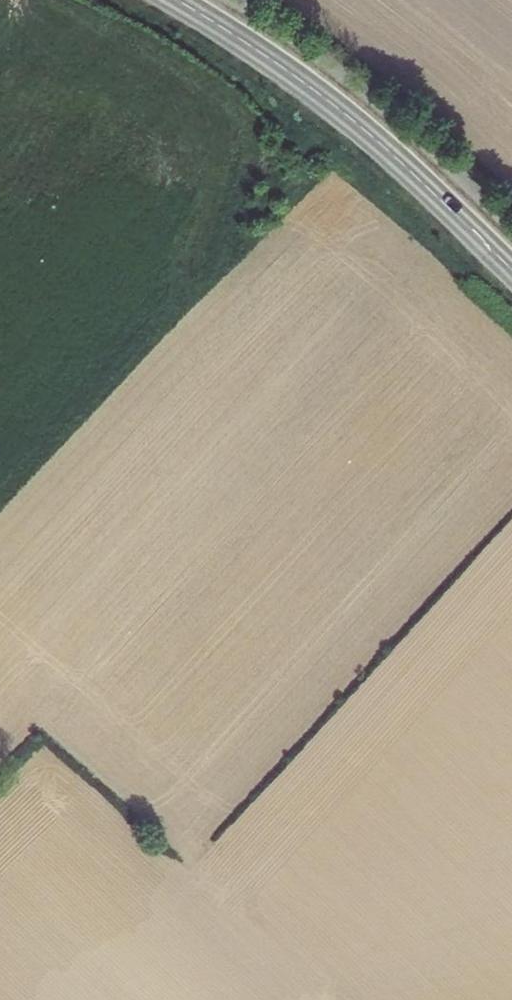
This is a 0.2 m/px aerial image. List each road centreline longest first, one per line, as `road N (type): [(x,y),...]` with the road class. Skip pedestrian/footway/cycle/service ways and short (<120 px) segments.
road 1 (tertiary): [(172,0),(339,110),(511,271)]

